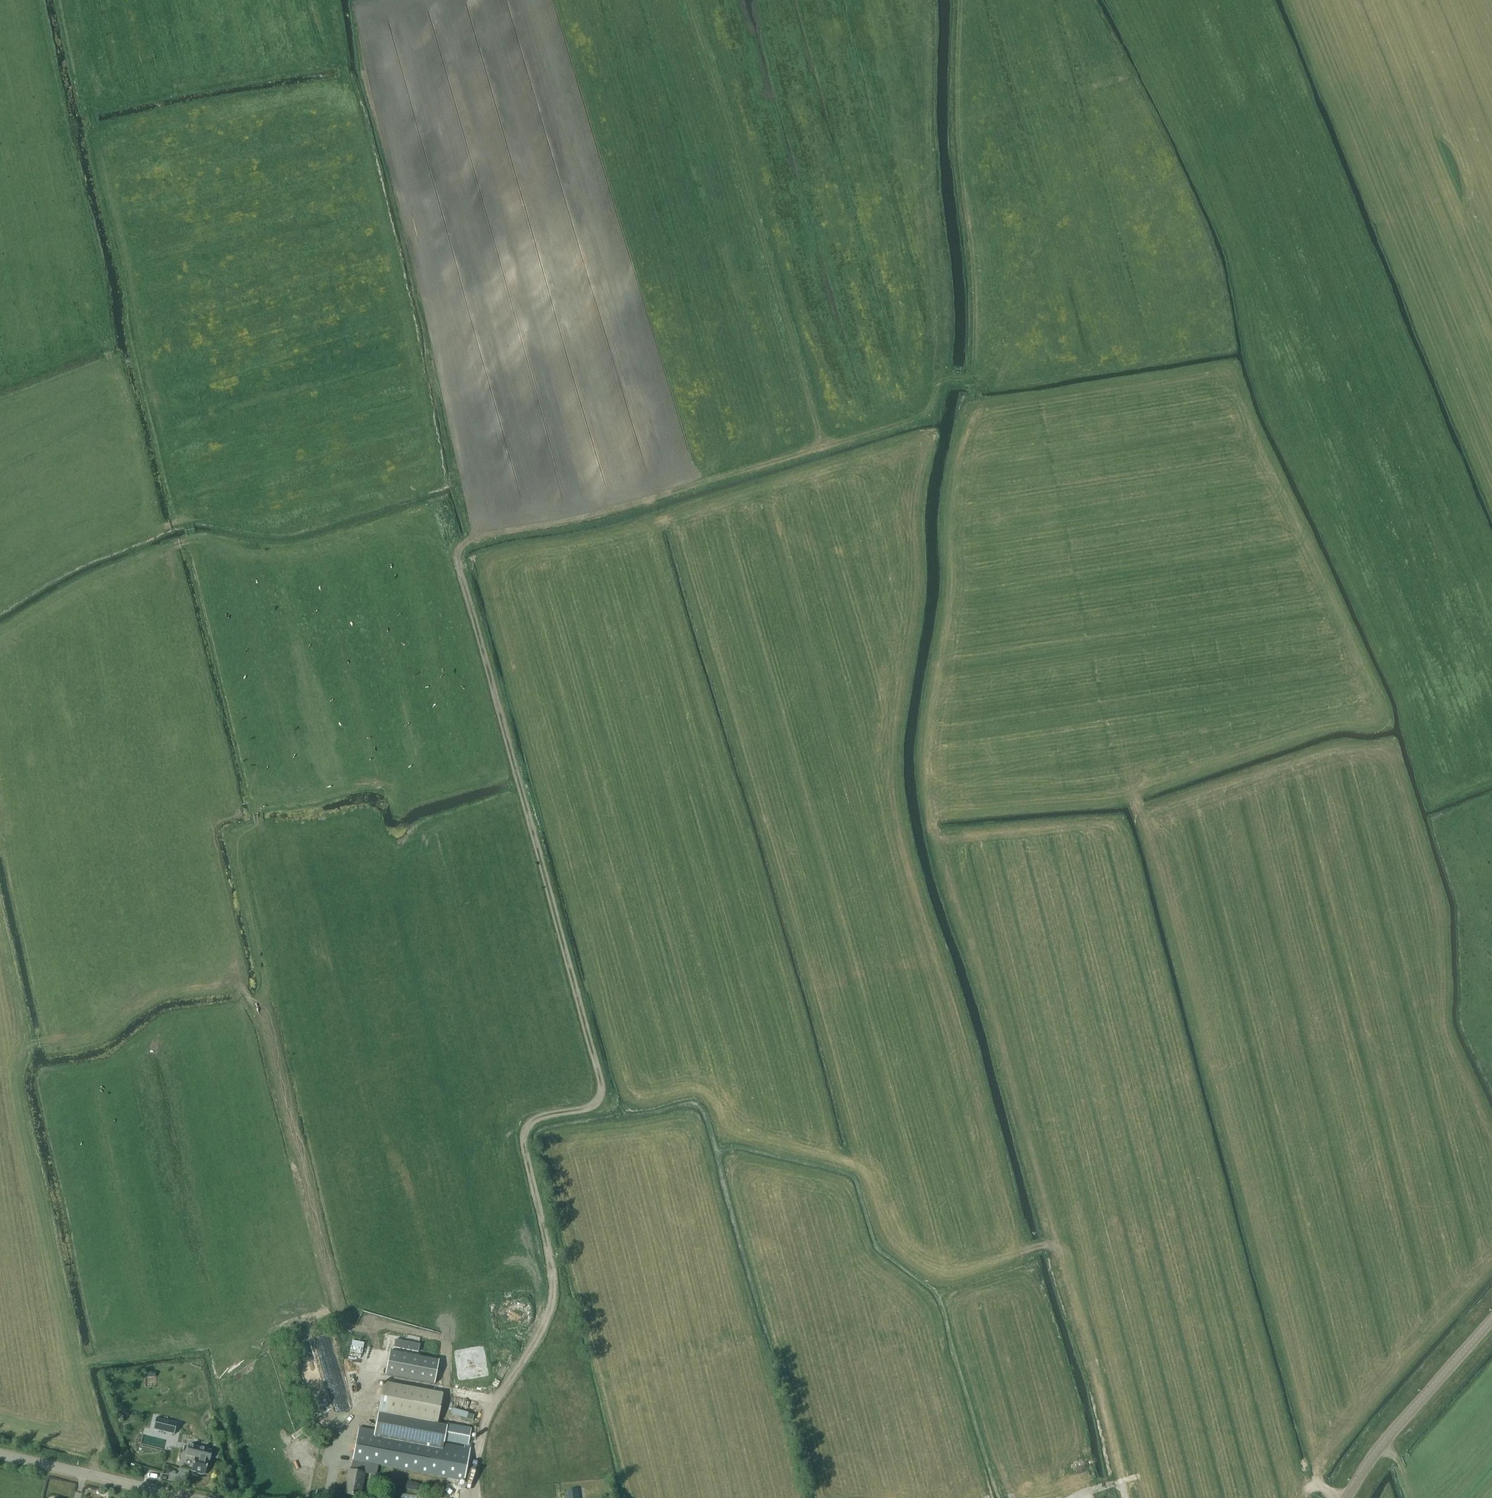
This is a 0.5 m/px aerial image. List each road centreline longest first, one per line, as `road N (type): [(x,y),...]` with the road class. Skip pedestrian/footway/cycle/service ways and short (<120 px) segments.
road 1 (tertiary): [(1346,1497),(1388,1436),(1491,1319)]
road 2 (tertiary): [(186,1497),(0,1454)]

